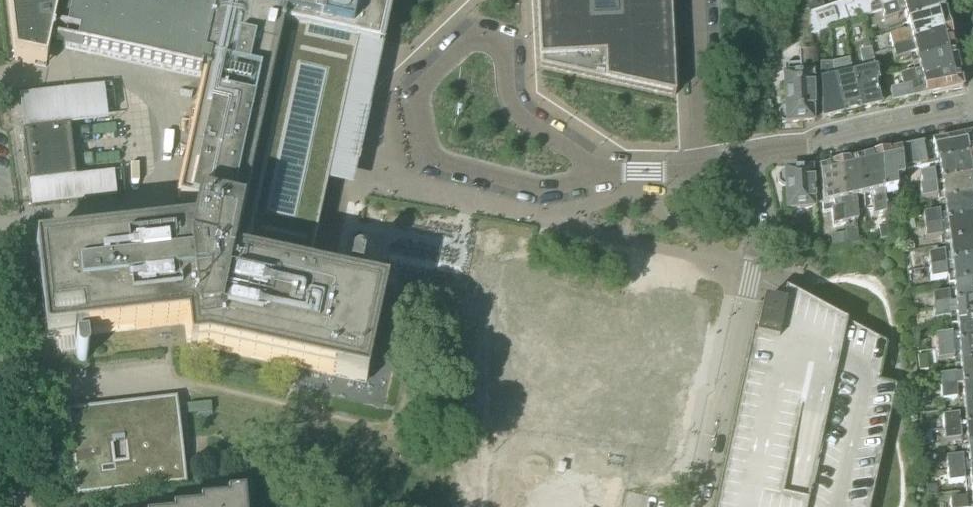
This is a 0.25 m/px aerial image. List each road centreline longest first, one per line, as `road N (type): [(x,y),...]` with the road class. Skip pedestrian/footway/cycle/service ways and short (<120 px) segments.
road 1 (residential): [(588,171),(512,106),(500,52),(491,44),(465,45),(424,90),(438,158),(534,185),(572,181)]
road 2 (residential): [(716,168),(730,177),(760,152),(972,111)]
road 3 (residential): [(695,0),(703,143),(716,168)]
road 4 (residential): [(588,171),(716,168)]

